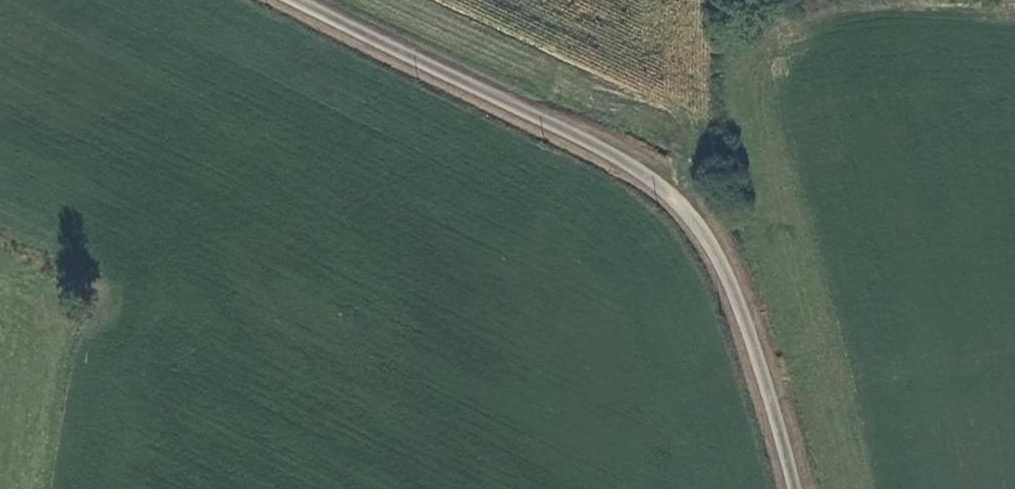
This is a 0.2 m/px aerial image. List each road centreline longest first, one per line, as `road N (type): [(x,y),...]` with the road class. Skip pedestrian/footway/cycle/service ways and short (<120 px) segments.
road 1 (unclassified): [(298,0),(664,185),(708,235),(730,281),(794,488)]

